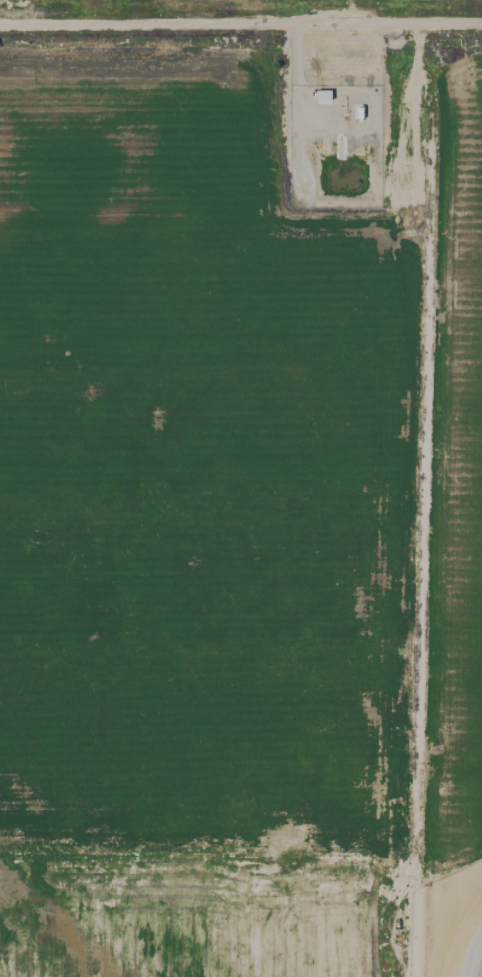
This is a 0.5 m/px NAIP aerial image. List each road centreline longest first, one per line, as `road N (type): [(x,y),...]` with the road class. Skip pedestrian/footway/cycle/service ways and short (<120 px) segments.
road 1 (residential): [(427,21),(411,976)]
road 2 (residential): [(0,8),(481,21)]

